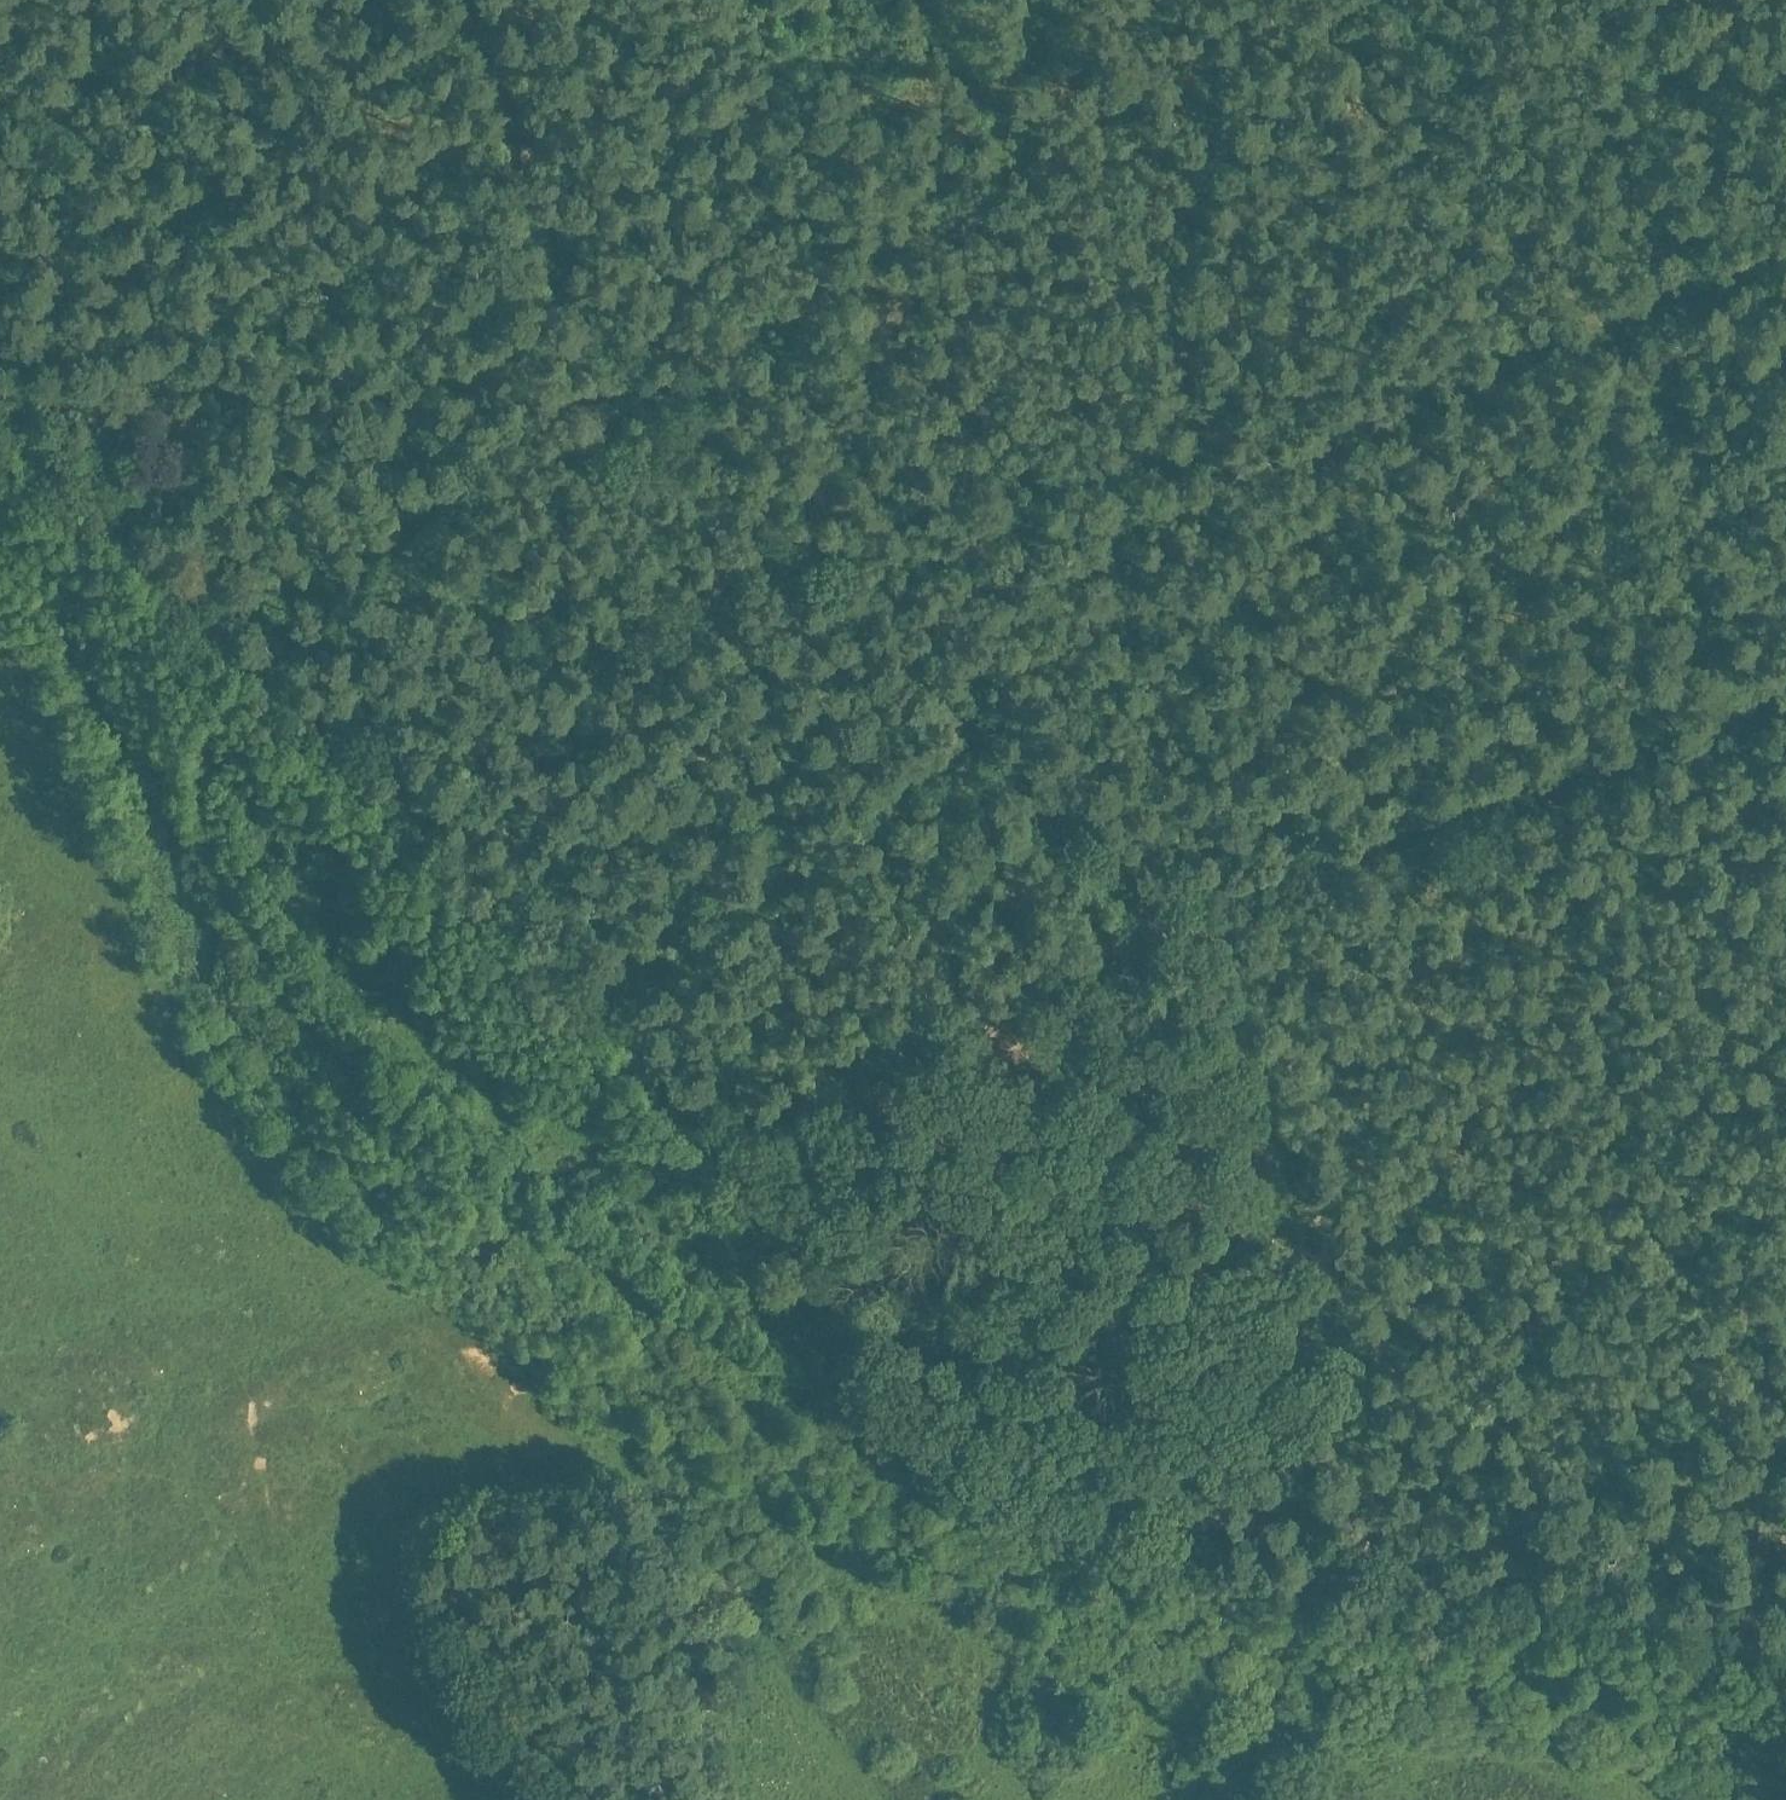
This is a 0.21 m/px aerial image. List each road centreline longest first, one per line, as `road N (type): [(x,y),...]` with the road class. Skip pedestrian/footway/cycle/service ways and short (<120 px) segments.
road 1 (track): [(469,0),(585,319),(881,616),(1197,909),(1346,837),(1785,695)]

